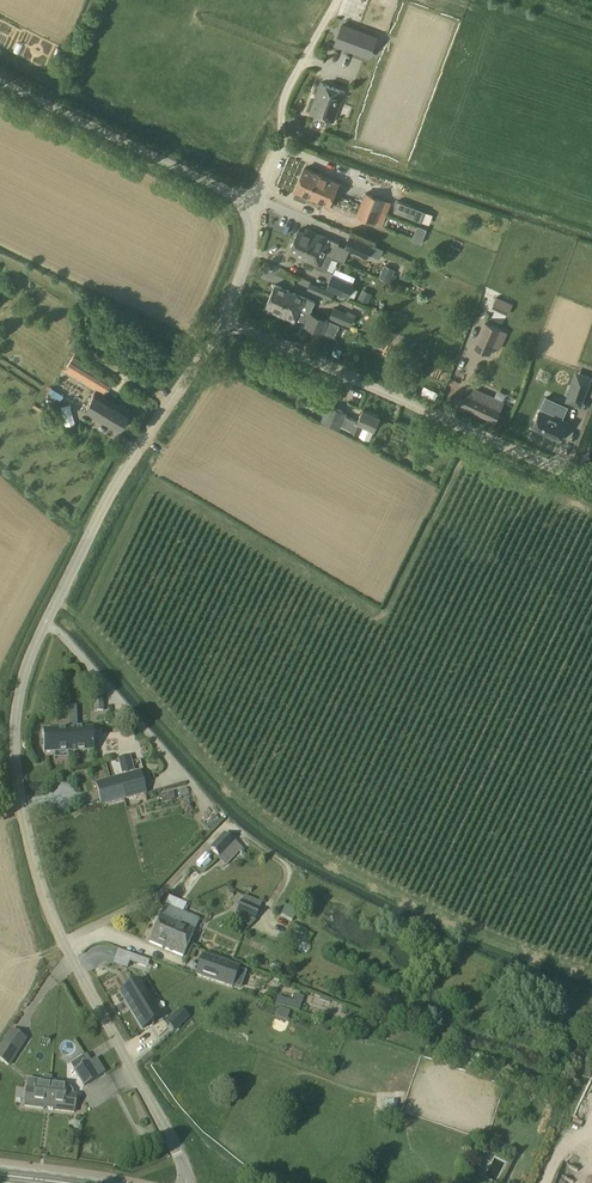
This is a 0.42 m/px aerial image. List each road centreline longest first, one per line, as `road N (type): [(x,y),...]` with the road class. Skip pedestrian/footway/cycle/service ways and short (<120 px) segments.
road 1 (unclassified): [(185,1182),(43,892),(24,827),(15,727),(38,641),(121,475),(220,321)]
road 2 (unclassified): [(591,490),(220,321)]
road 3 (unclassified): [(220,321),(248,257),(251,214),(221,187),(0,80)]
road 4 (track): [(251,214),(285,141),(283,98),(337,0)]

